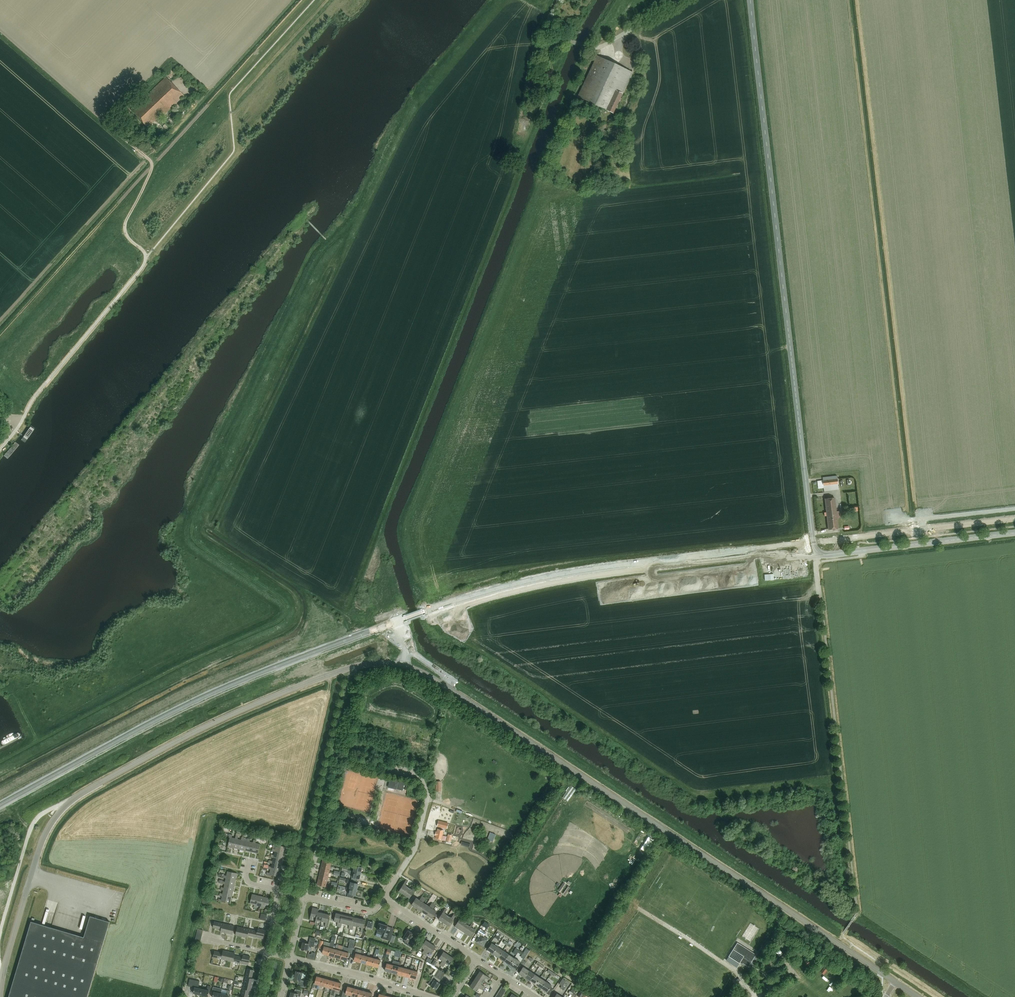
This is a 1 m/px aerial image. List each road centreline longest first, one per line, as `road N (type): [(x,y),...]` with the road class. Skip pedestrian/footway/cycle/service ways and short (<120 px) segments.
road 1 (secondary): [(0,992),(40,847),(73,799),(233,714),(335,672),(382,663),(431,678),(896,982)]
road 2 (tertiary): [(751,0),(816,549),(829,555),(1014,533)]
road 3 (residential): [(0,450),(146,257)]
road 4 (track): [(123,139),(0,32)]
road 5 (residential): [(383,898),(418,840),(427,798),(422,780),(393,770)]
road 6 (residential): [(431,996),(290,958)]
road 7 (track): [(556,40),(519,157)]

